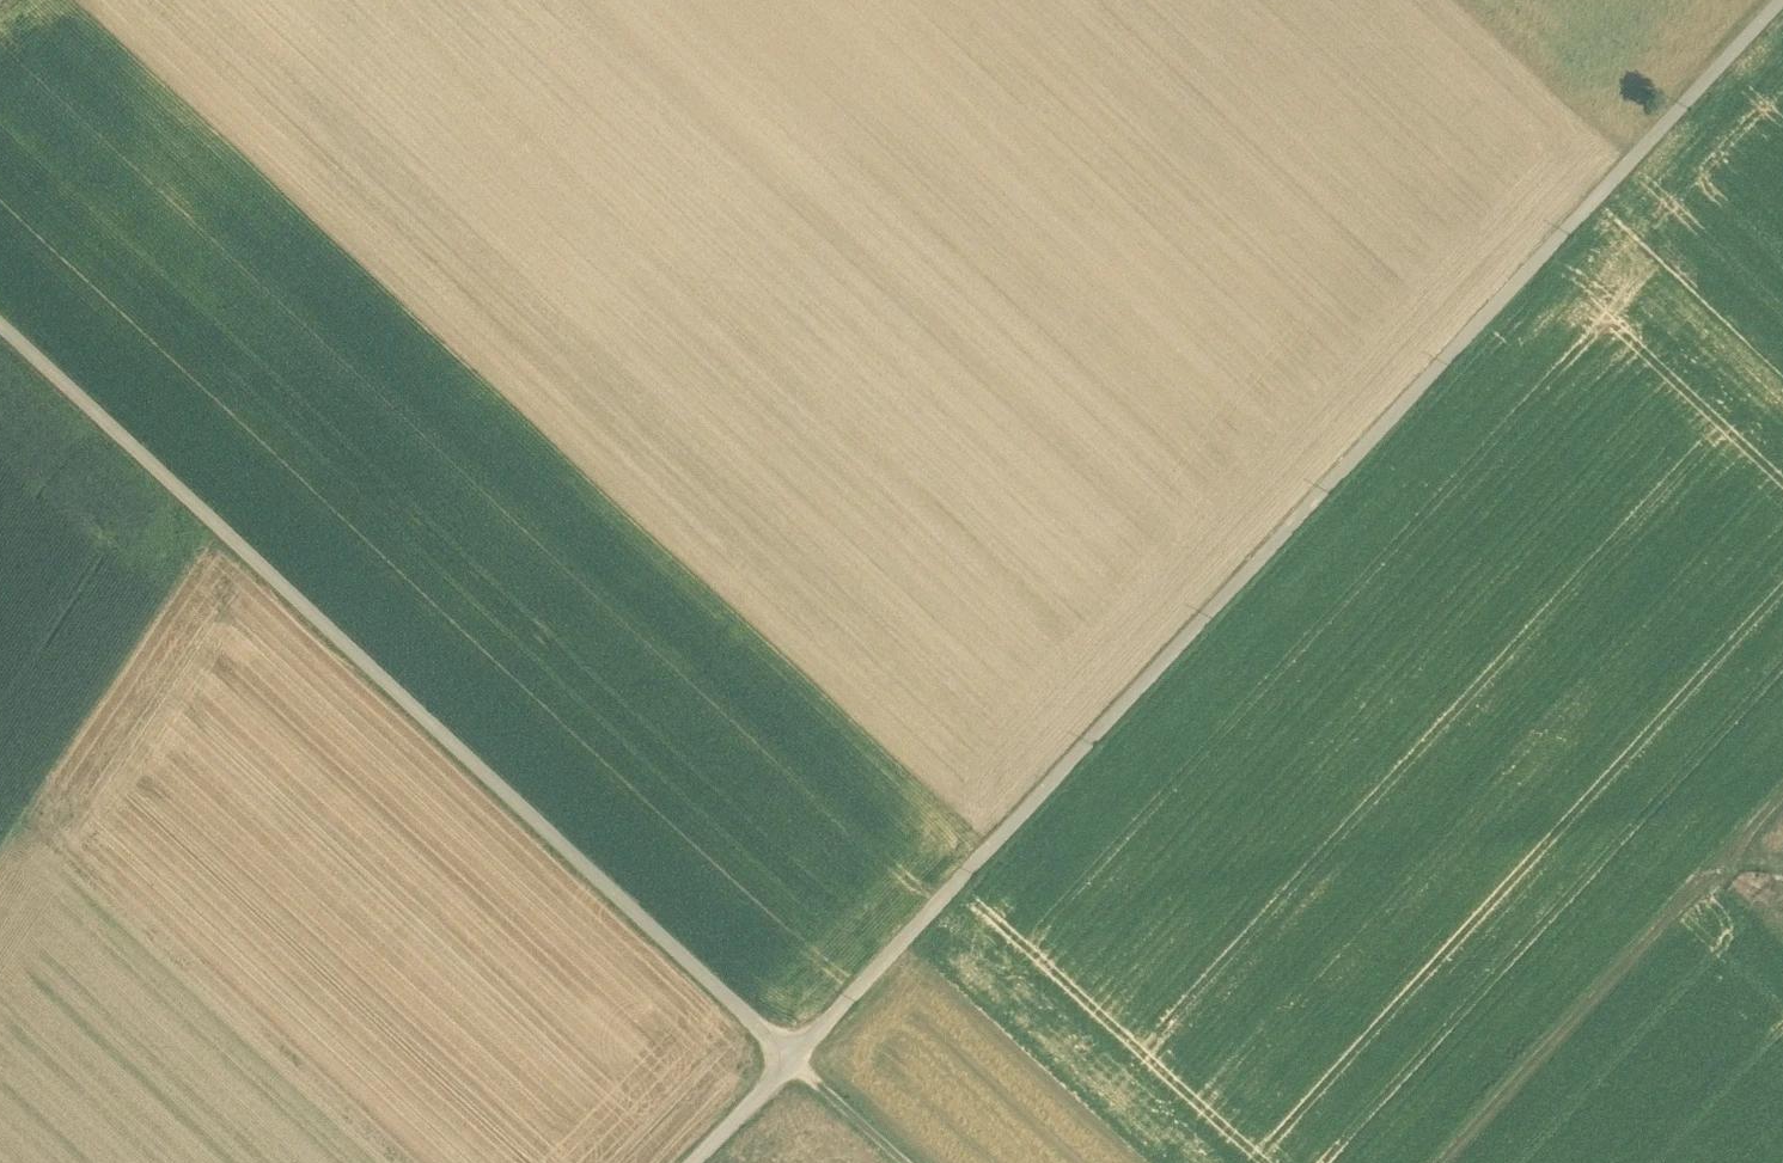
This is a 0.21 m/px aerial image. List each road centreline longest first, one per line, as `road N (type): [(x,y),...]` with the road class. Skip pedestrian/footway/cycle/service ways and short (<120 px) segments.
road 1 (track): [(1781,0),(696,1162)]
road 2 (track): [(909,1162),(0,324)]
road 3 (track): [(1782,798),(1443,1162)]

